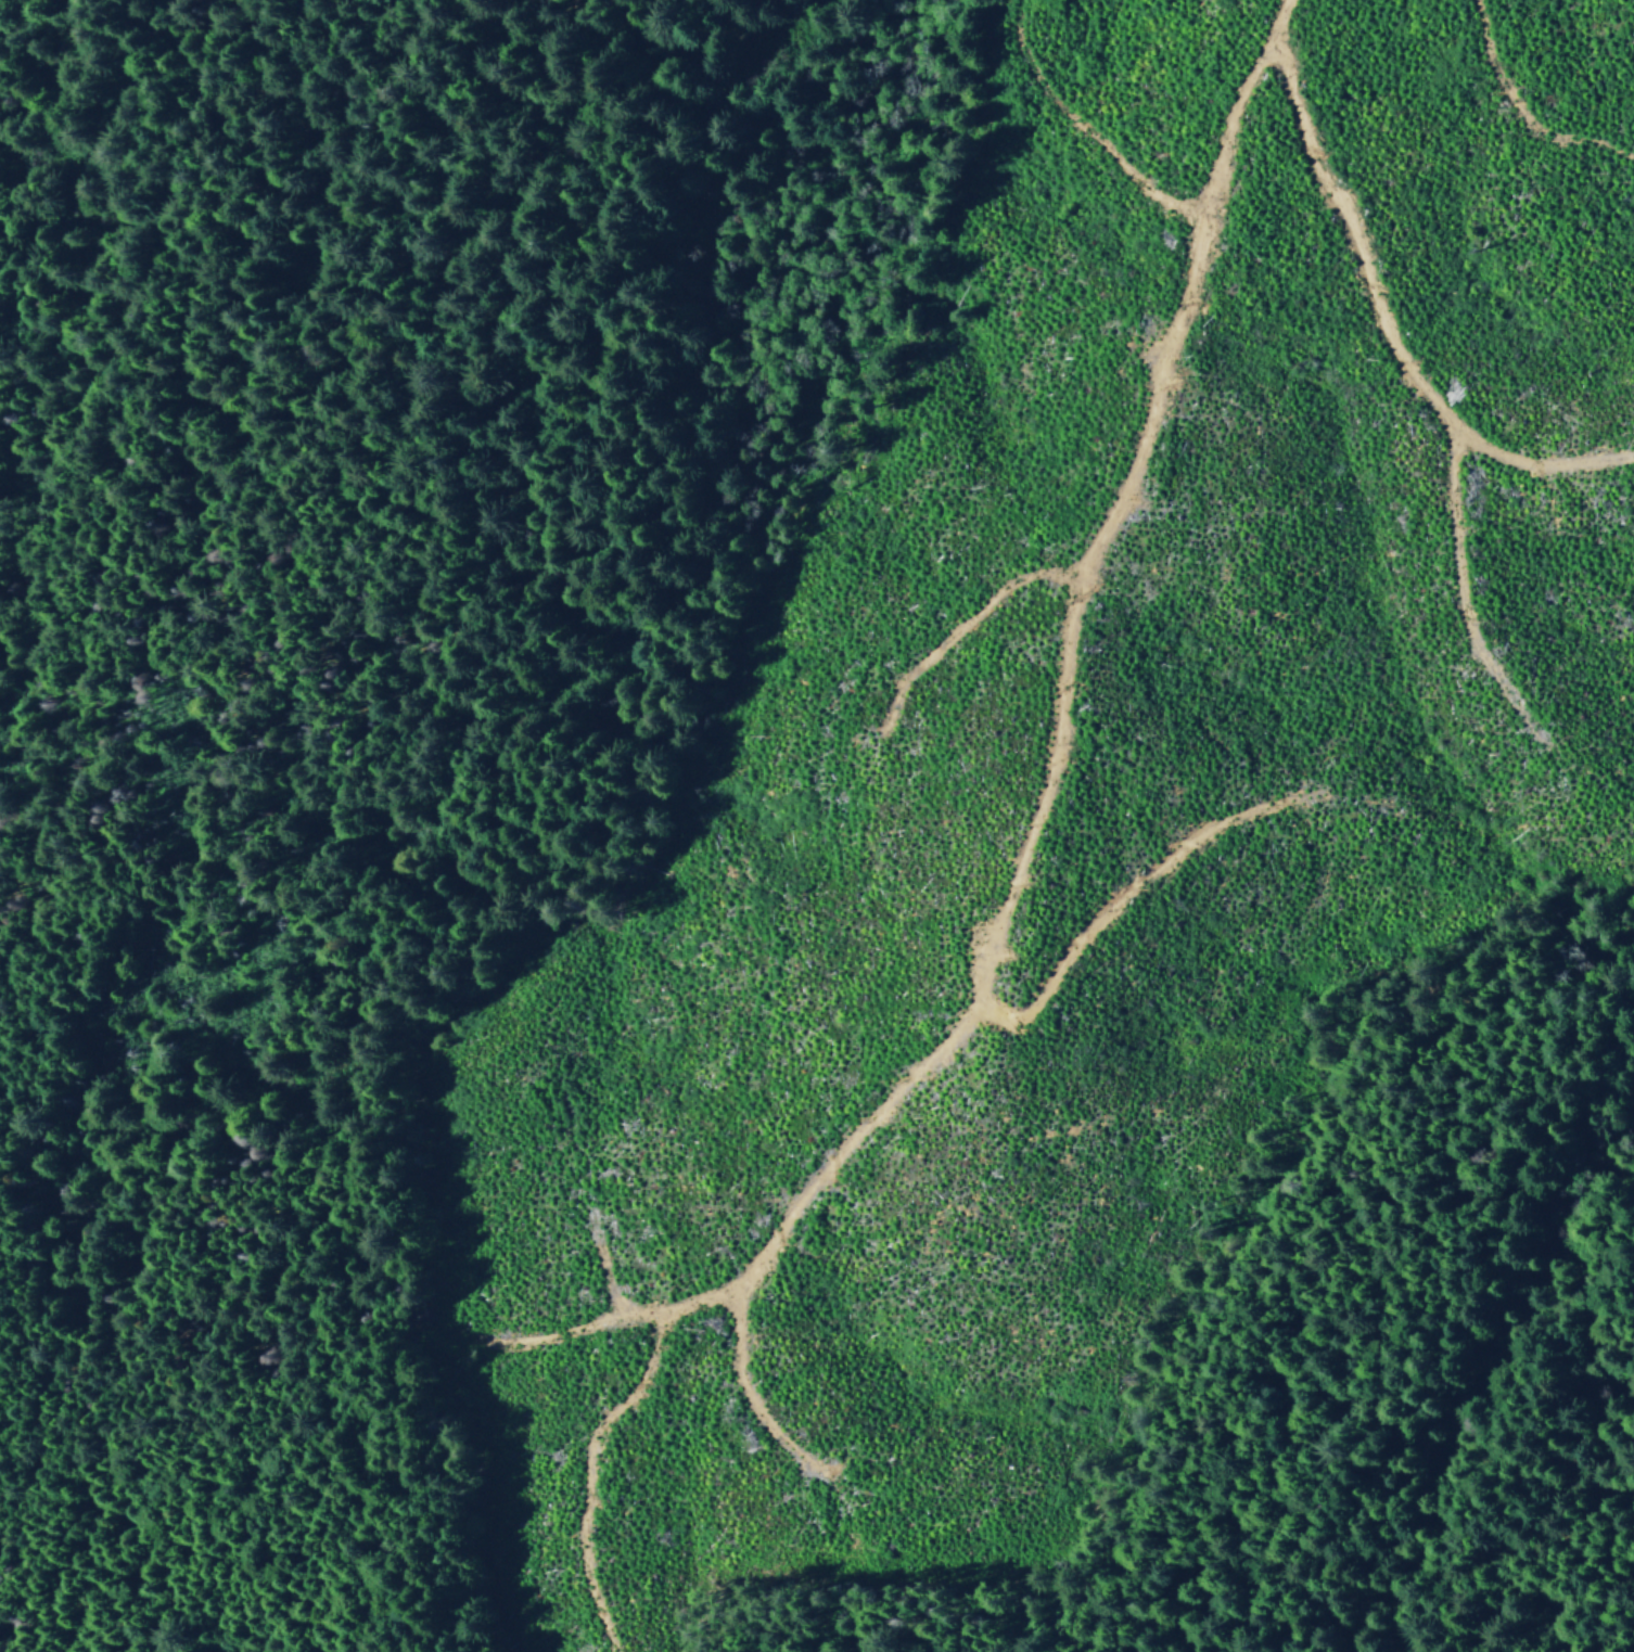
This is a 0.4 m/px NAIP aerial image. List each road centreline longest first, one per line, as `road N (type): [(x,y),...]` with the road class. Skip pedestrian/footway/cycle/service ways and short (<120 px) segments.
road 1 (track): [(1286,0),(1275,42),(1288,95),(1381,330),(1417,392),(1460,440),(1523,466),(1633,460)]

